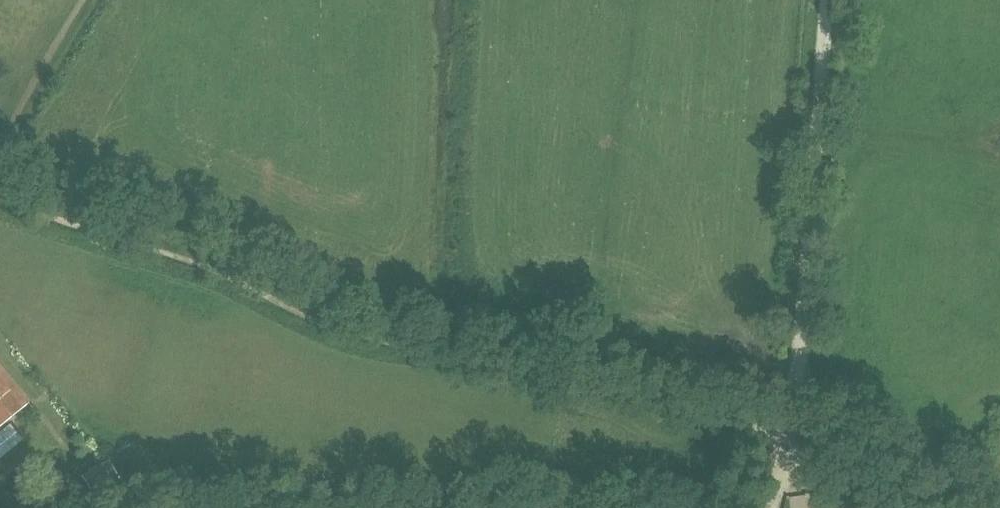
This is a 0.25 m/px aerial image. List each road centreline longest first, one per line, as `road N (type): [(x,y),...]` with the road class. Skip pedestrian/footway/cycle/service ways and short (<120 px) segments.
road 1 (track): [(823,0),(802,283),(772,426)]

